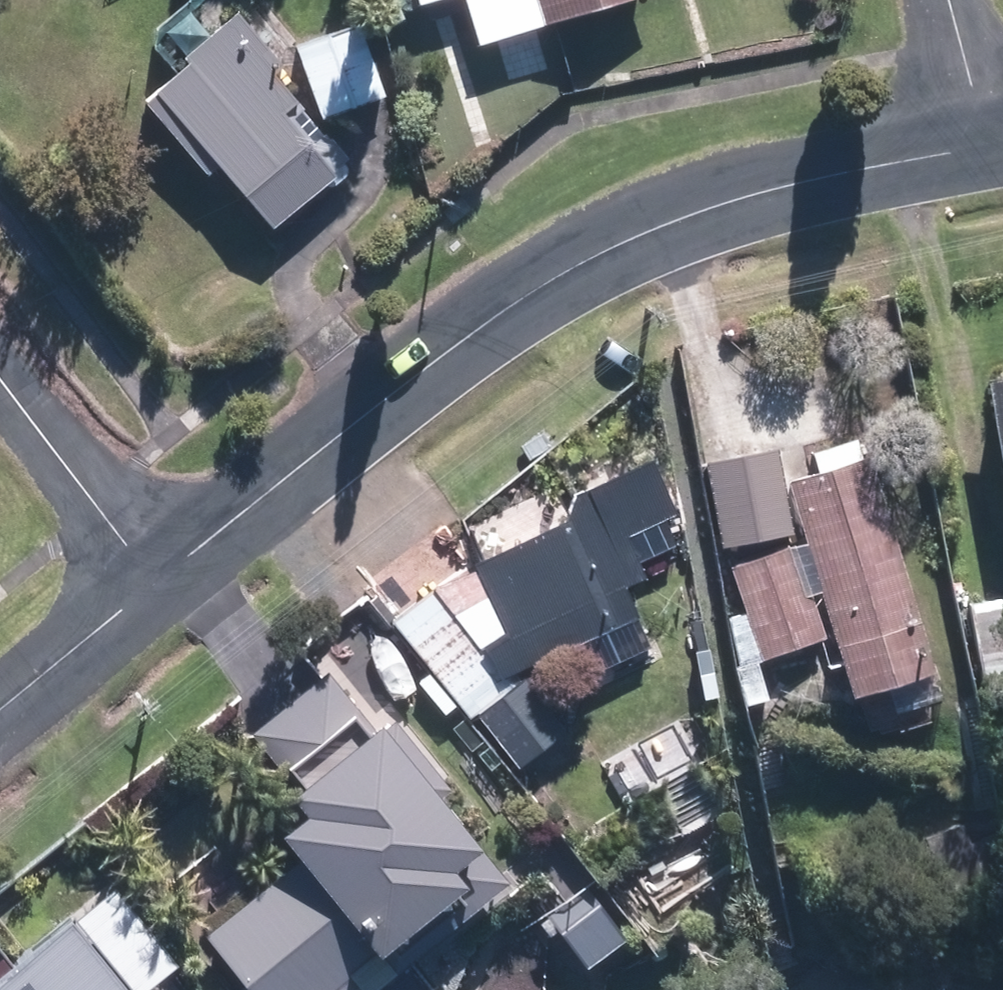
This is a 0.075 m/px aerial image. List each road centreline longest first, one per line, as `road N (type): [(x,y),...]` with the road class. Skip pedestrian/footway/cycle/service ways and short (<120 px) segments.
road 1 (residential): [(982,148),(837,179),(657,241),(467,342),(157,594)]
road 2 (residential): [(0,394),(157,594)]
road 3 (residential): [(157,594),(0,722)]
road 4 (residential): [(943,0),(982,148)]

